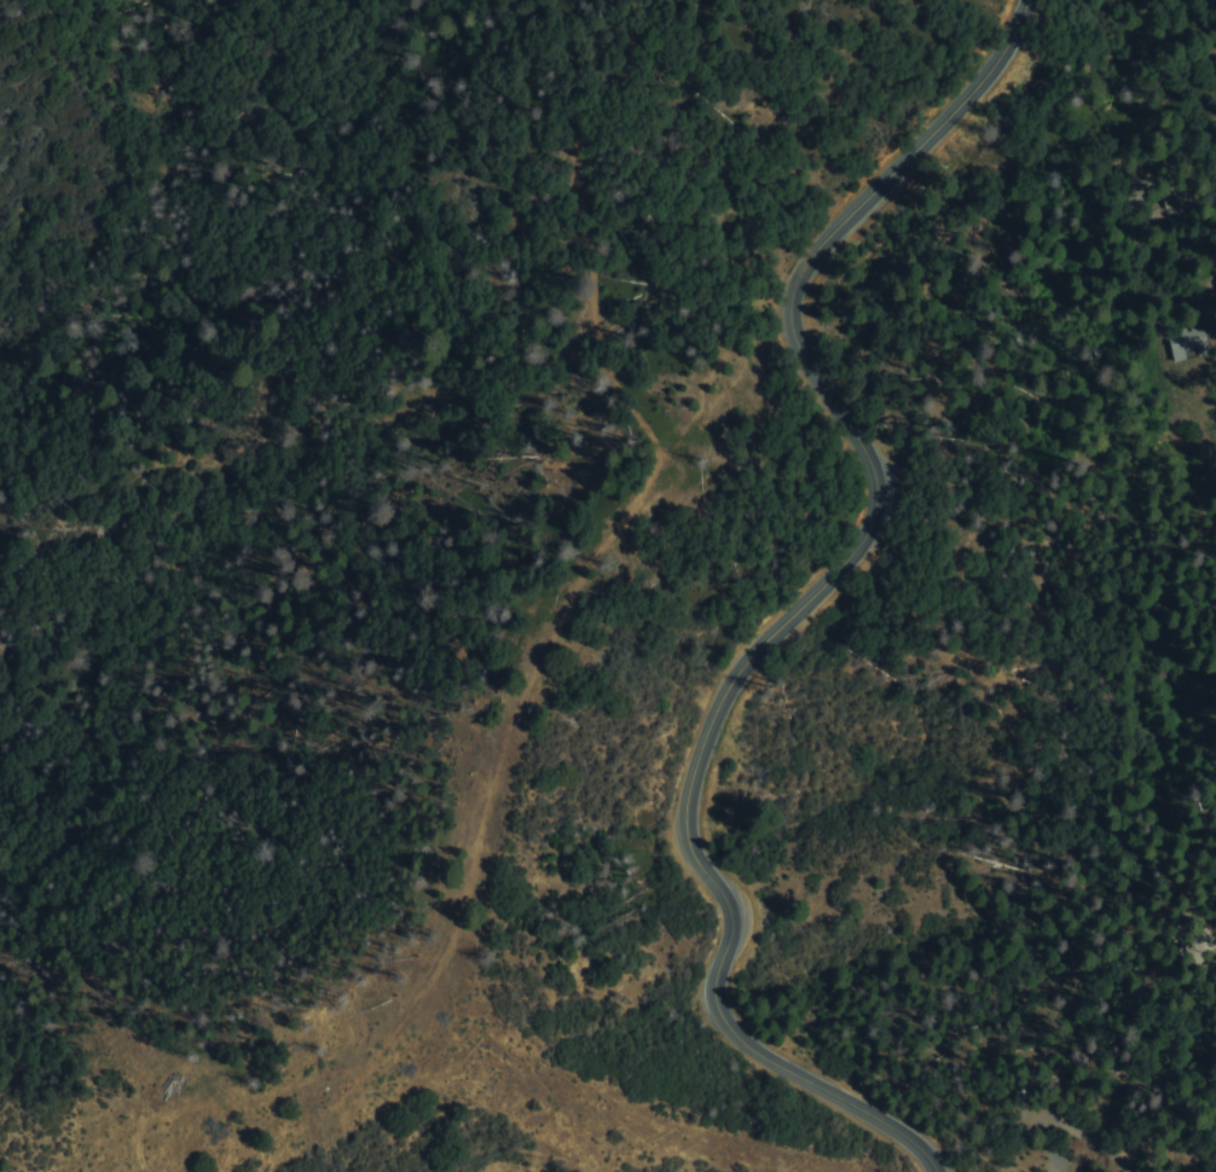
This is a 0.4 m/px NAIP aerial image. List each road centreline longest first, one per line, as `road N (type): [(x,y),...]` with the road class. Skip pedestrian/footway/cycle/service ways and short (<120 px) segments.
road 1 (secondary): [(939,1171),(890,1125),(751,1049),(719,1013),(729,913),(683,828),(685,800),(729,683),(841,572),(880,506),(862,435),(797,346),(789,312),(797,274),(822,236),(911,157),(1017,30),(1030,0)]

